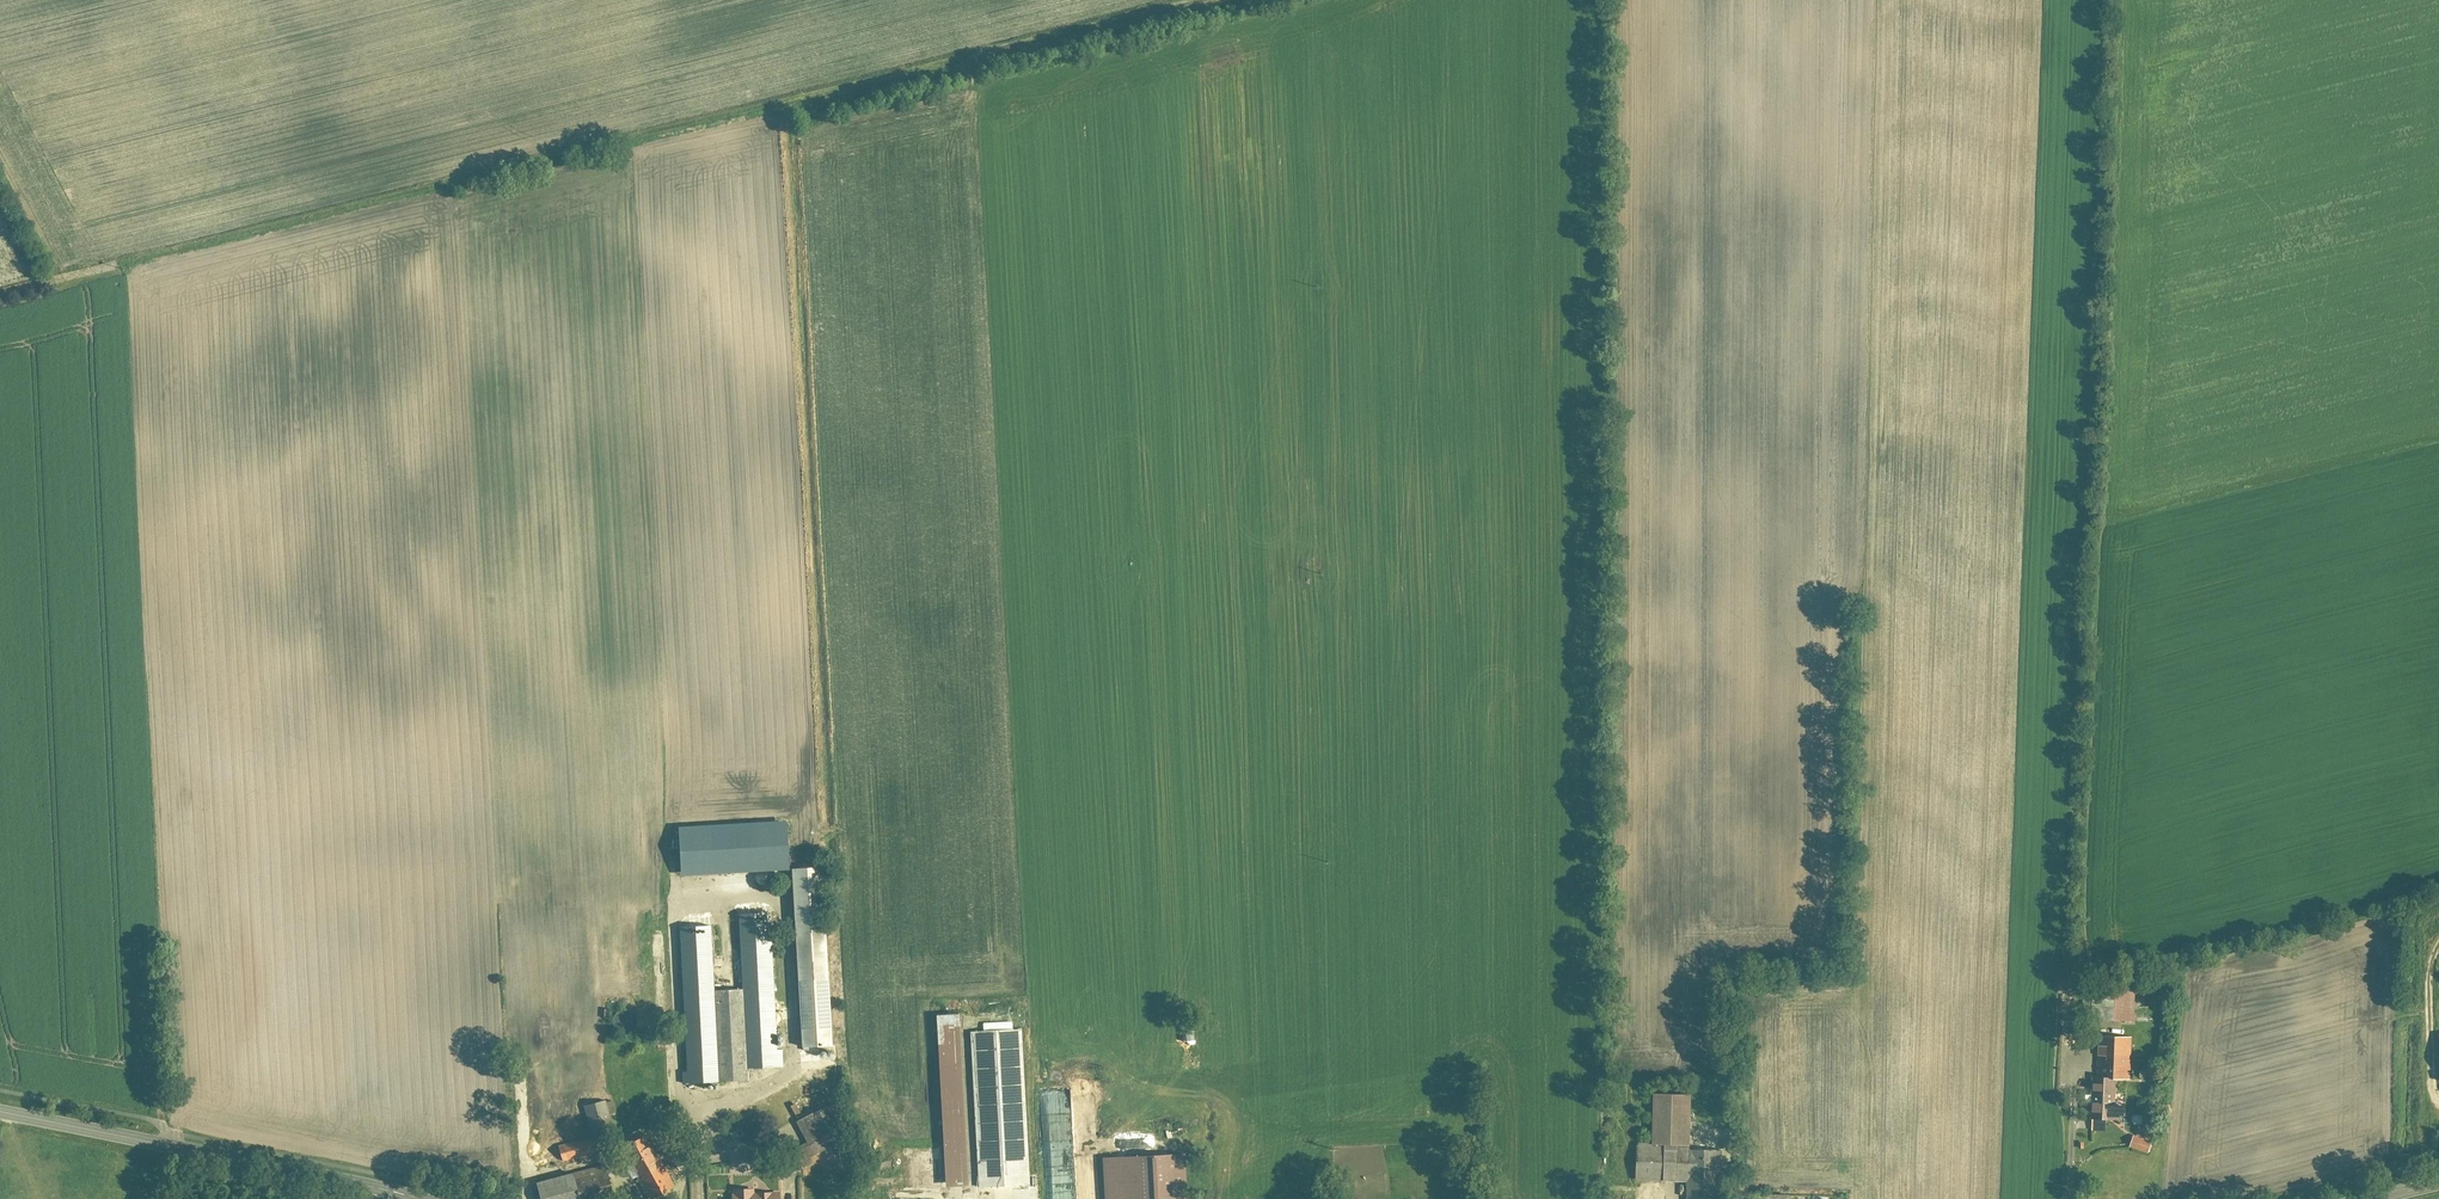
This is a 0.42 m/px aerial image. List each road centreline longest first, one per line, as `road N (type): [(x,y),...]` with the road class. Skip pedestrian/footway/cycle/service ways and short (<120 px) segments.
road 1 (tertiary): [(419,1198),(0,1112)]
road 2 (track): [(119,265),(0,295)]

